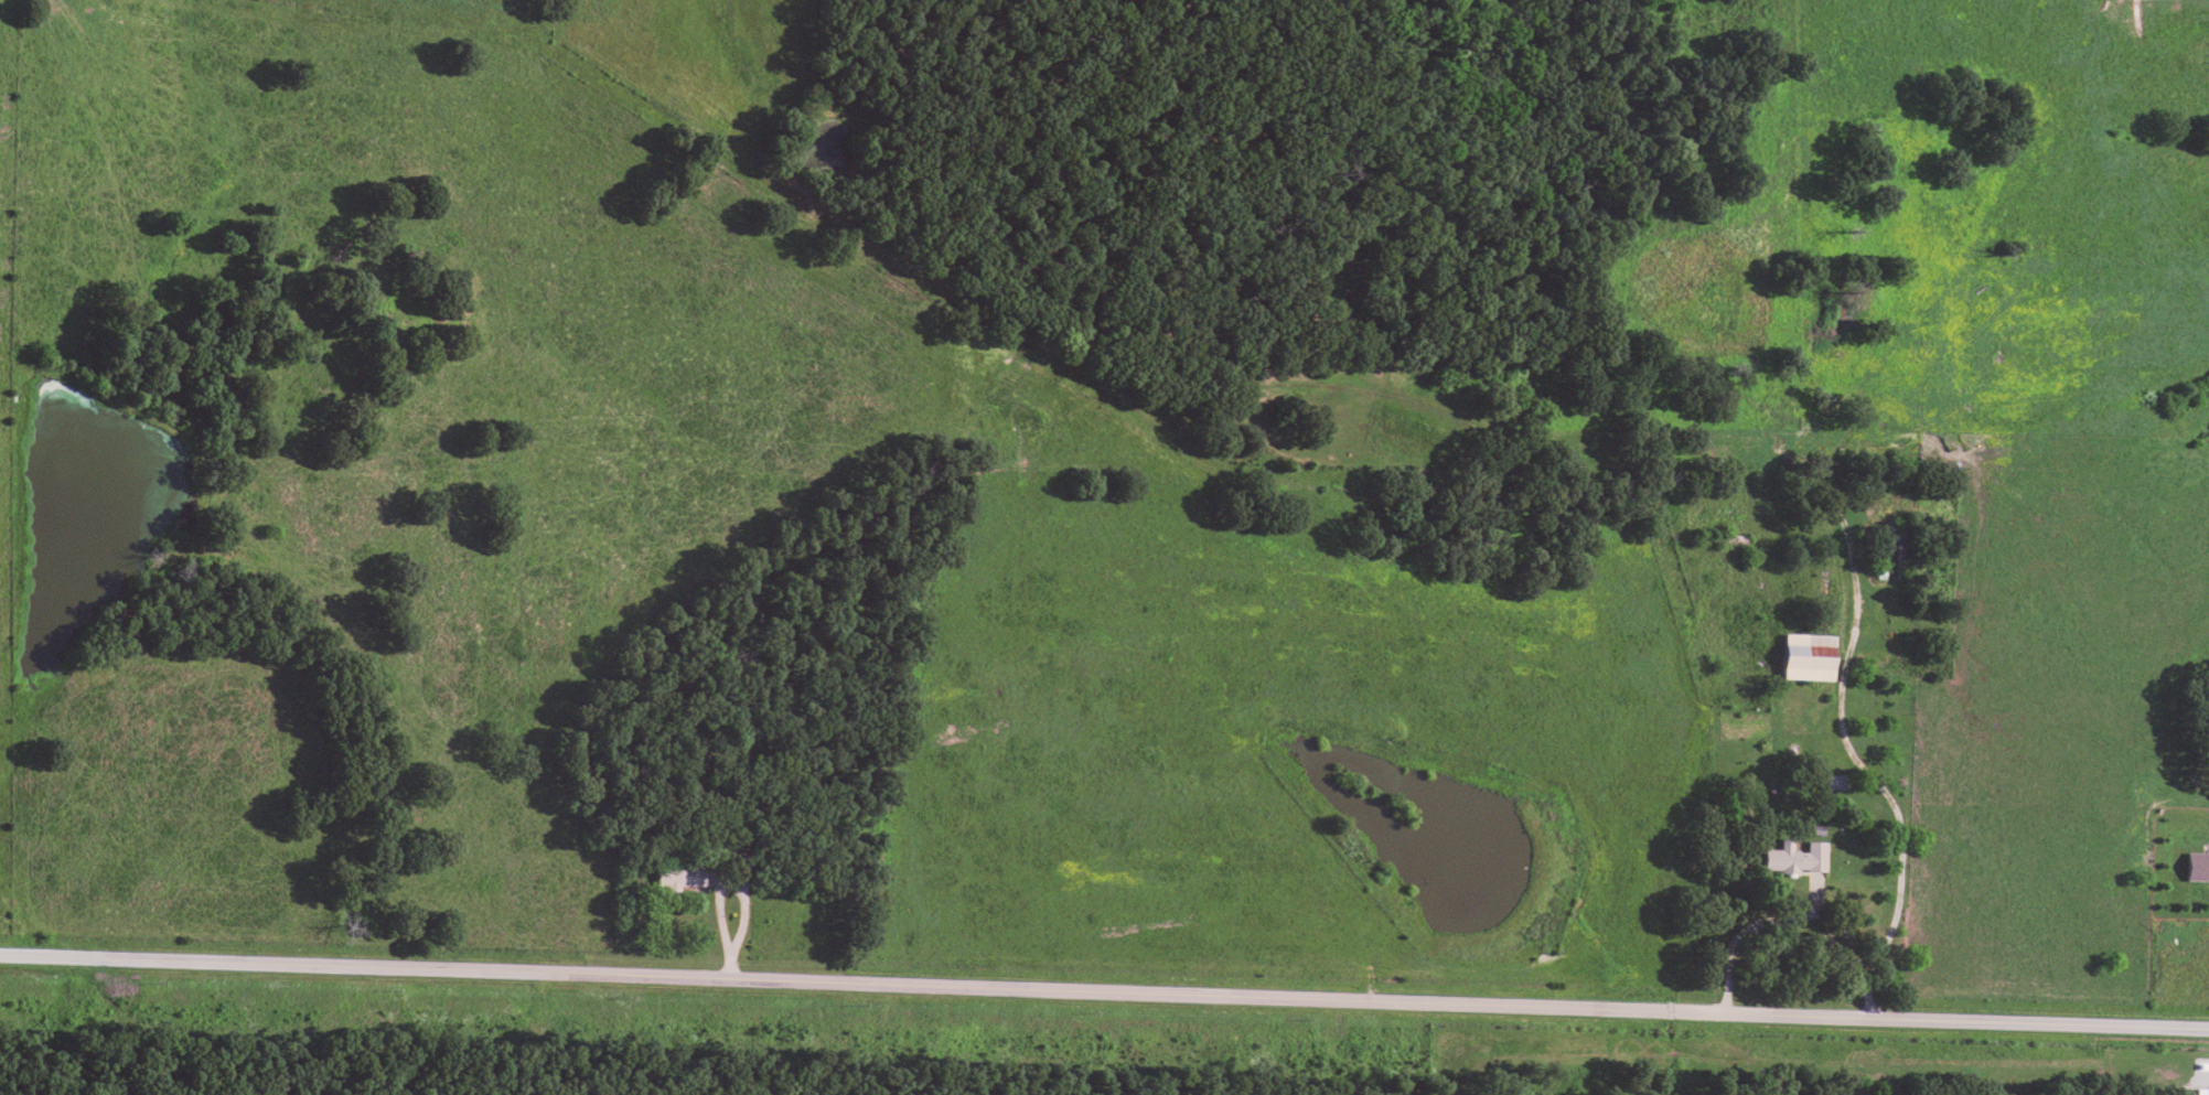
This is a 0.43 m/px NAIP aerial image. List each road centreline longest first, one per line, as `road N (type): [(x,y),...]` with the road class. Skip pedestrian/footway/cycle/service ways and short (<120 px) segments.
road 1 (secondary): [(2208,1026),(0,955)]

